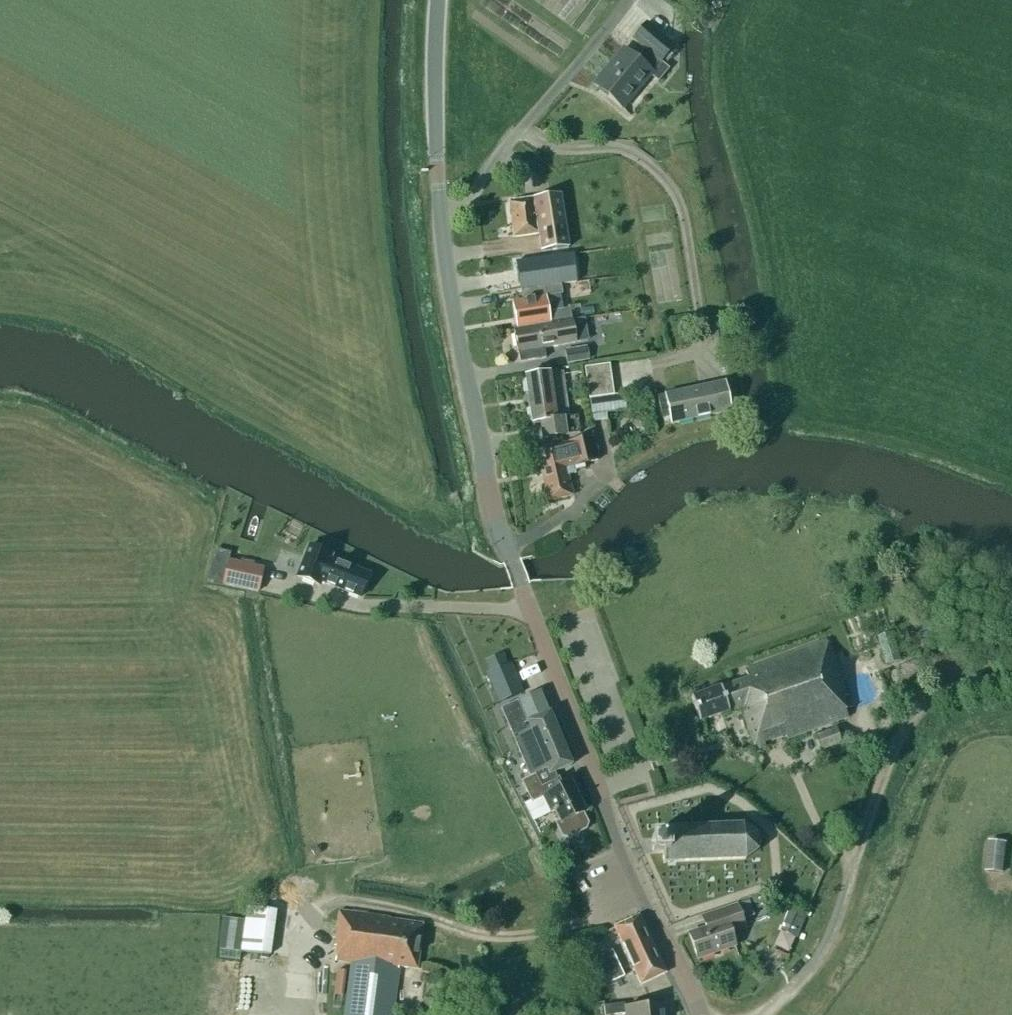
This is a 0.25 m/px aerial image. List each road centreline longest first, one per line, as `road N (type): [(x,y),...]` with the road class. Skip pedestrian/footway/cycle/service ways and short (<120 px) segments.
road 1 (tertiary): [(699,1014),(635,879),(495,517),(442,219)]
road 2 (residential): [(747,1014),(807,972),(838,919),(887,765),(939,696)]
road 3 (residential): [(477,188),(628,0)]
road 4 (tertiary): [(442,219),(438,0)]

